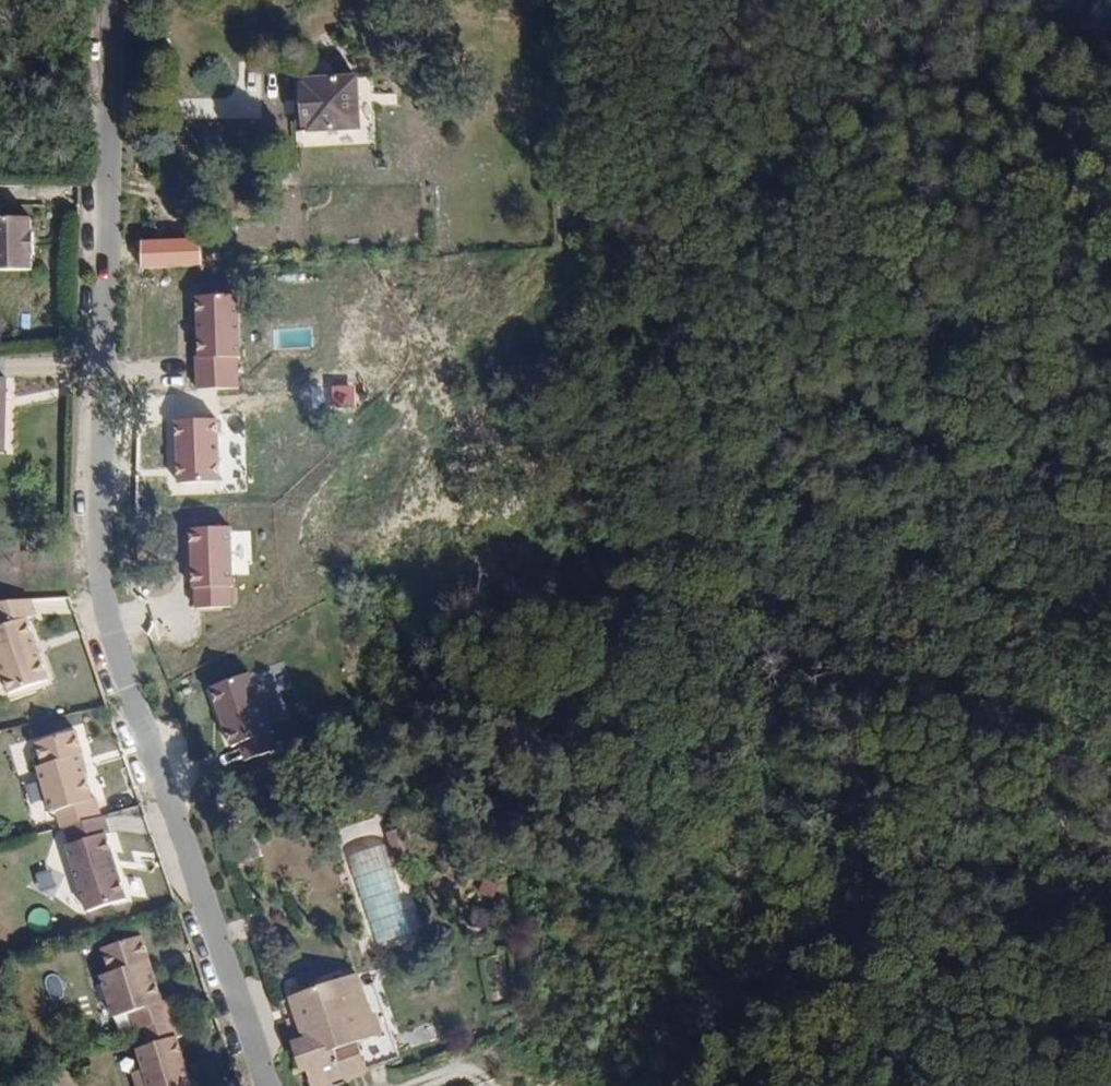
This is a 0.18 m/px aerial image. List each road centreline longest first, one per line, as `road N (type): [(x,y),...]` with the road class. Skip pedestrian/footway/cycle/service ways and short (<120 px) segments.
road 1 (residential): [(110,0),(110,276),(93,568),(266,1085)]

